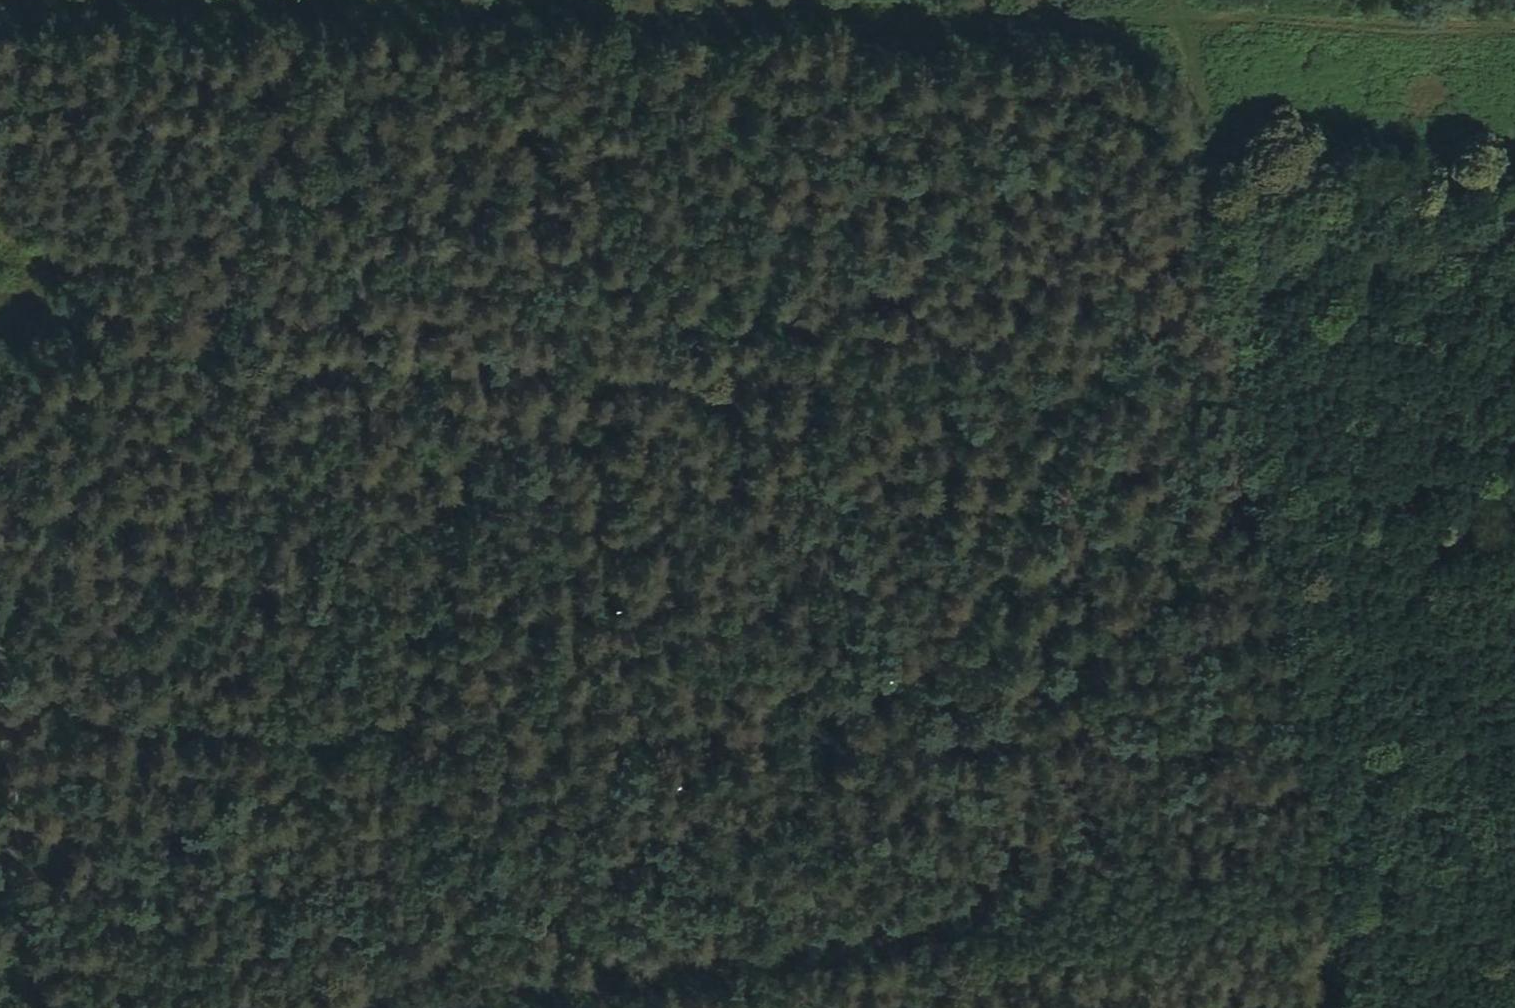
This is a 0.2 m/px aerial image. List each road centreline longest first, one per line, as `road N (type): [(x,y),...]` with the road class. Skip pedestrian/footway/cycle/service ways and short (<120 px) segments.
road 1 (track): [(846,0),(1514,16)]
road 2 (track): [(0,631),(37,1007)]

